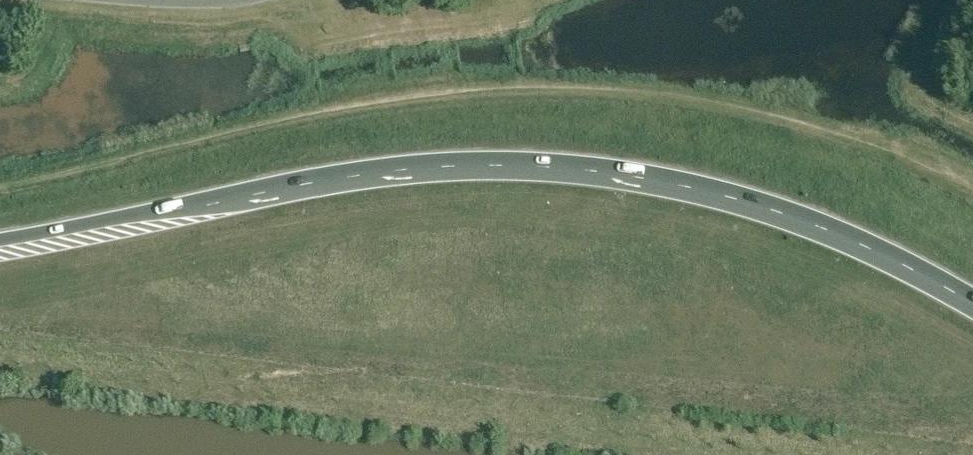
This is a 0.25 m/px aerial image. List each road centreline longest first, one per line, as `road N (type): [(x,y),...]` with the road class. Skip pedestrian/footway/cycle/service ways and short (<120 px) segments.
road 1 (motorway): [(972,295),(803,212),(656,171),(573,160),(493,157),(358,168),(0,238)]

